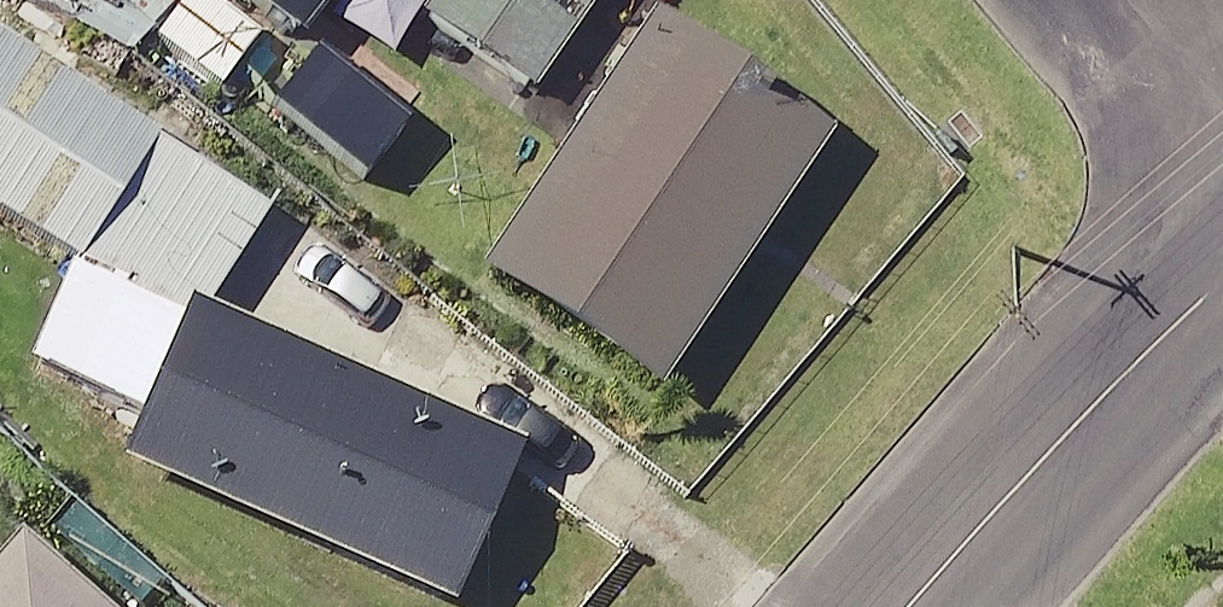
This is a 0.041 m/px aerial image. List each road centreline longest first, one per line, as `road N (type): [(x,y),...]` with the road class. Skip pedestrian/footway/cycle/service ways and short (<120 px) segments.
road 1 (tertiary): [(957,606),(1222,307)]
road 2 (residential): [(1035,0),(1222,238)]

